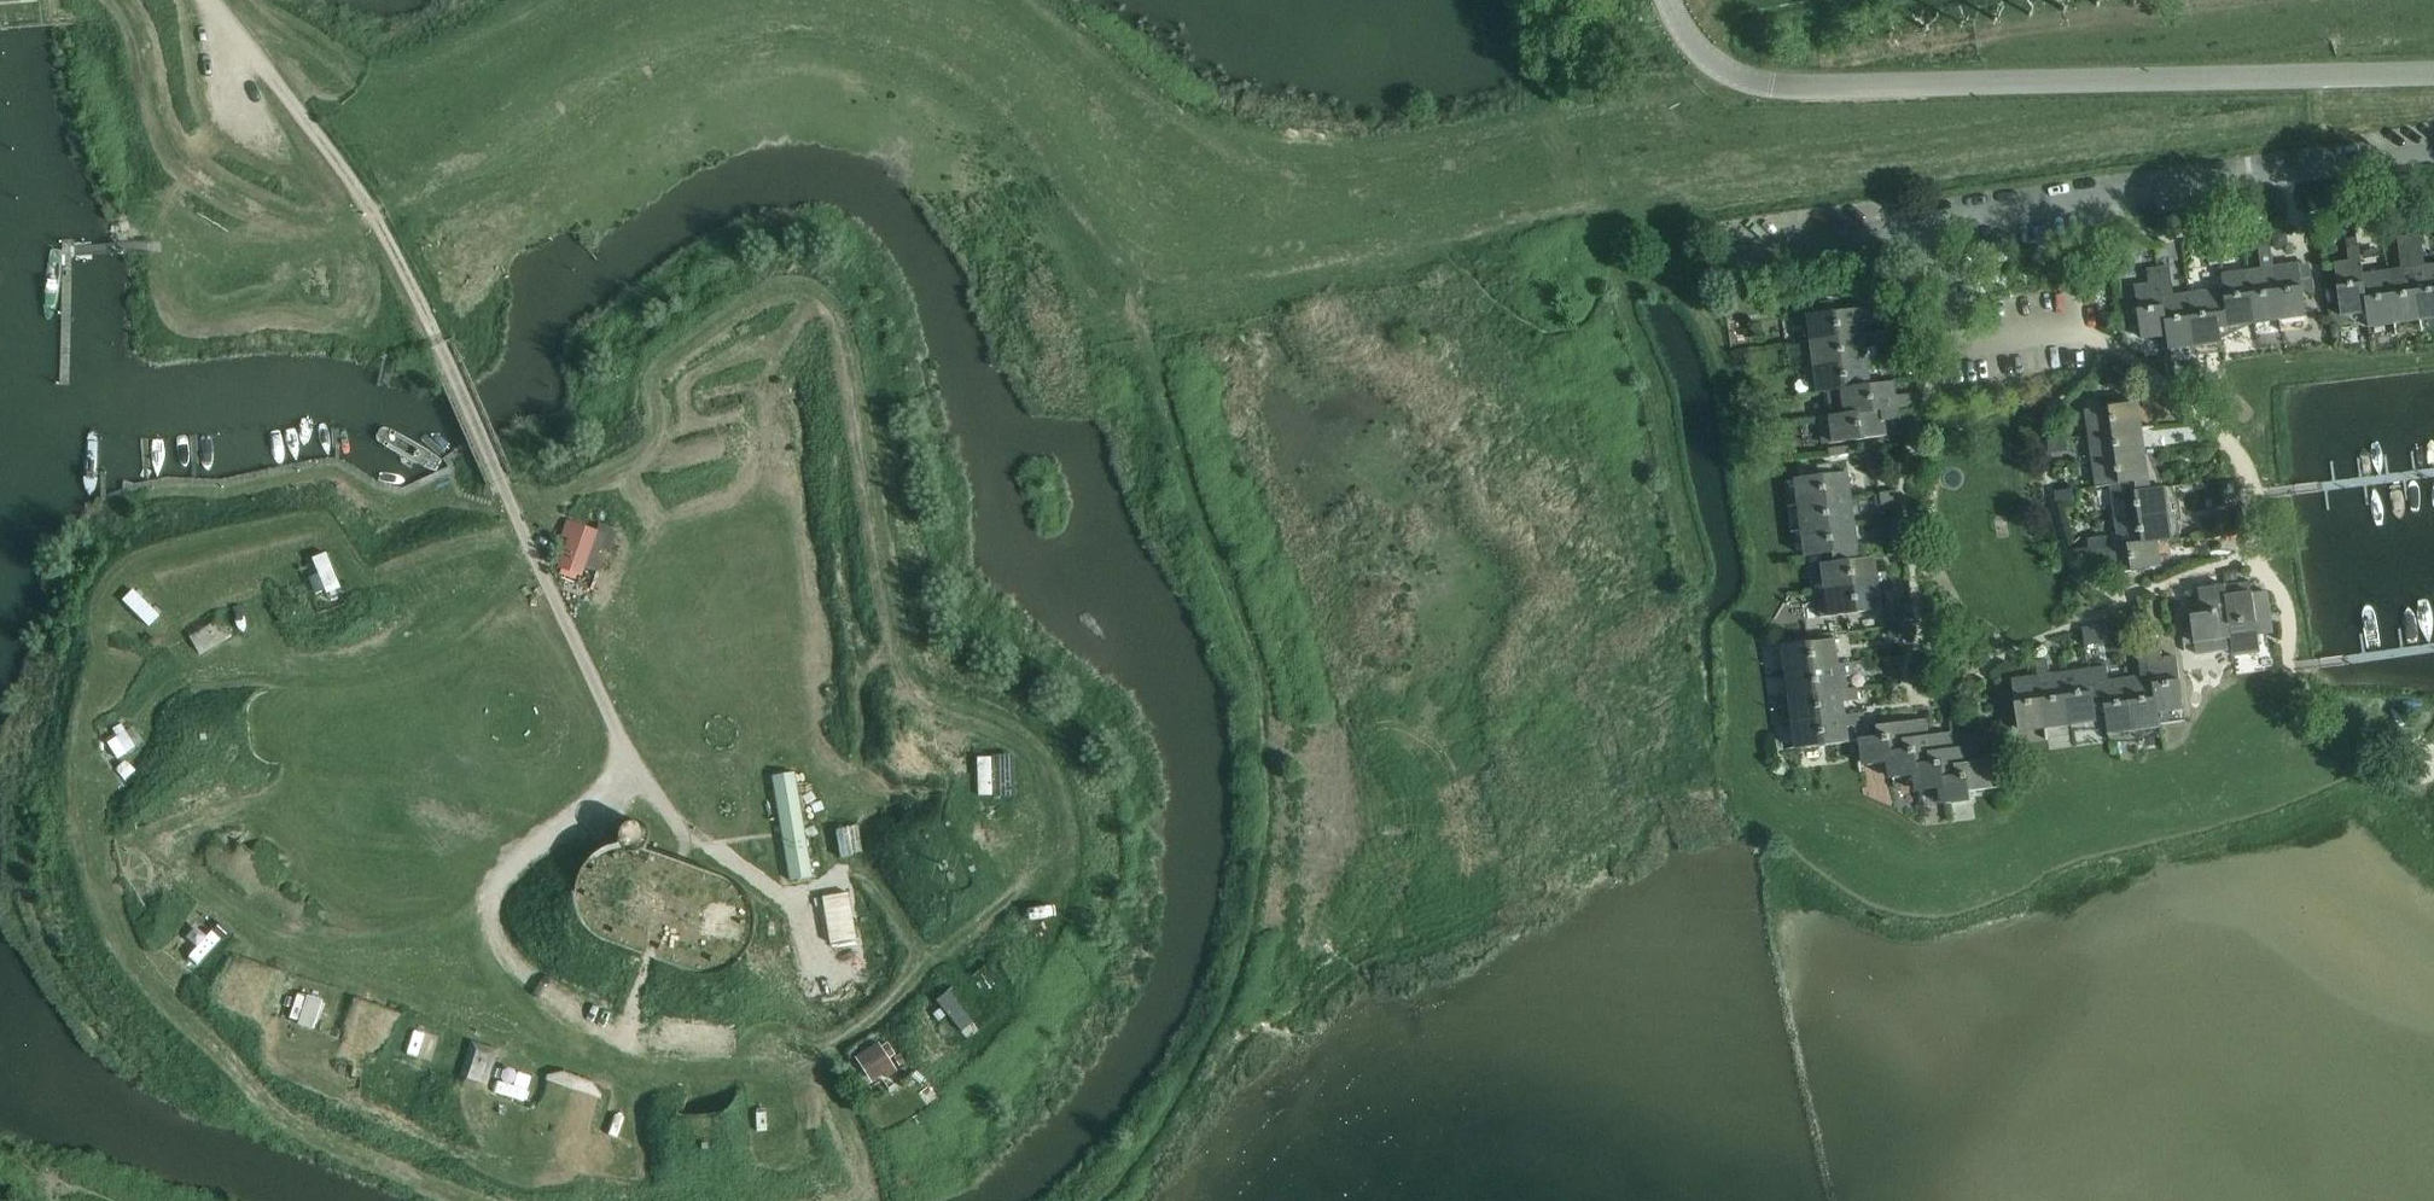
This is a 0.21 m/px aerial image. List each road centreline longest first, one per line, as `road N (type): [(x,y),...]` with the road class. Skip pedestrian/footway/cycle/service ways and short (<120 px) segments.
road 1 (track): [(372,214),(601,59),(674,23),(752,7),(866,13),(965,51),(1031,111),(1107,230),(1146,337)]
road 2 (track): [(487,907),(497,961),(571,1032),(656,1057),(787,1058),(832,1044),(876,1015),(1036,876),(1044,846),(1036,801)]
road 3 (track): [(1029,0),(1185,126),(1251,156),(1324,154),(1656,103),(1686,93),(1720,67)]
road 4 (residential): [(2289,666),(2286,602),(2255,558),(2248,478),(2230,443),(2085,327),(1945,345),(1928,222)]
road 5 (residential): [(1928,222),(2433,151)]
road 6 (residential): [(1984,83),(2433,72)]
road 7 (track): [(500,479),(617,730),(687,841)]
road 8 (residential): [(1984,83),(1745,77),(1704,55),(1668,0)]
road 9 (track): [(414,290),(360,193),(217,0)]
road 10 (track): [(365,117),(405,72),(550,0)]
road 11 (track): [(487,907),(511,861),(594,806),(635,760)]
road 12 (track): [(500,479),(414,290)]
road 13 (residential): [(1730,249),(1928,222)]
road 14 (track): [(271,71),(344,89),(413,186)]

